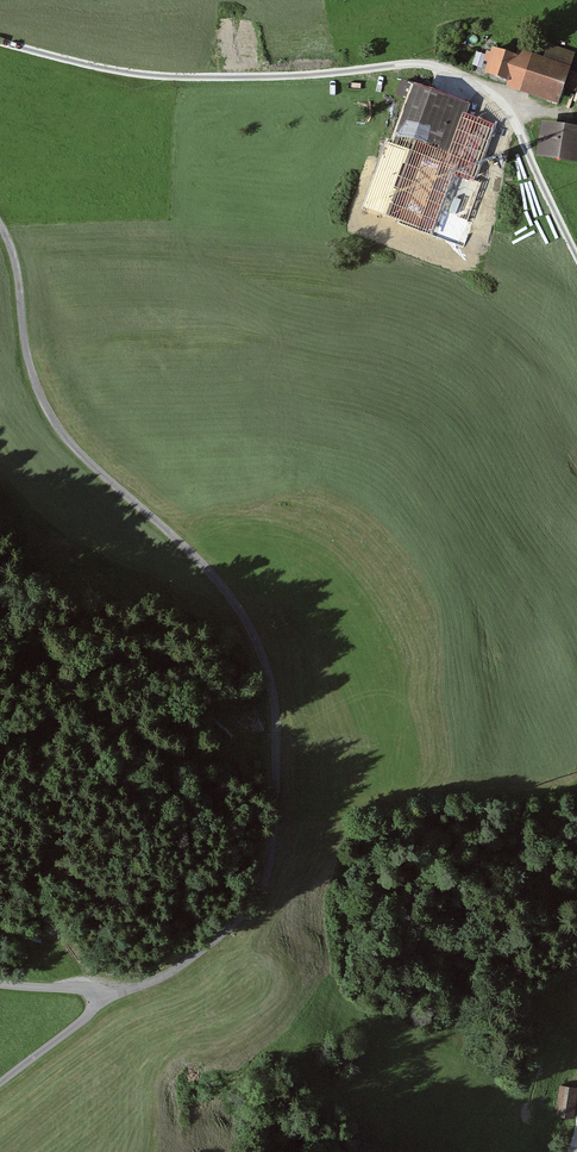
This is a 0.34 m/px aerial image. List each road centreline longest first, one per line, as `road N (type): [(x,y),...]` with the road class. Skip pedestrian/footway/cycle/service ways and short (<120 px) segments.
road 1 (unclassified): [(0,224),(14,256),(28,360),(48,411),(92,465),(189,547),(247,618),(275,739),(265,869),(206,951),(96,999)]
road 2 (unclassified): [(576,255),(483,85),(415,61),(254,78),(143,74),(0,40)]
road 3 (unclassified): [(96,999),(0,1086)]

